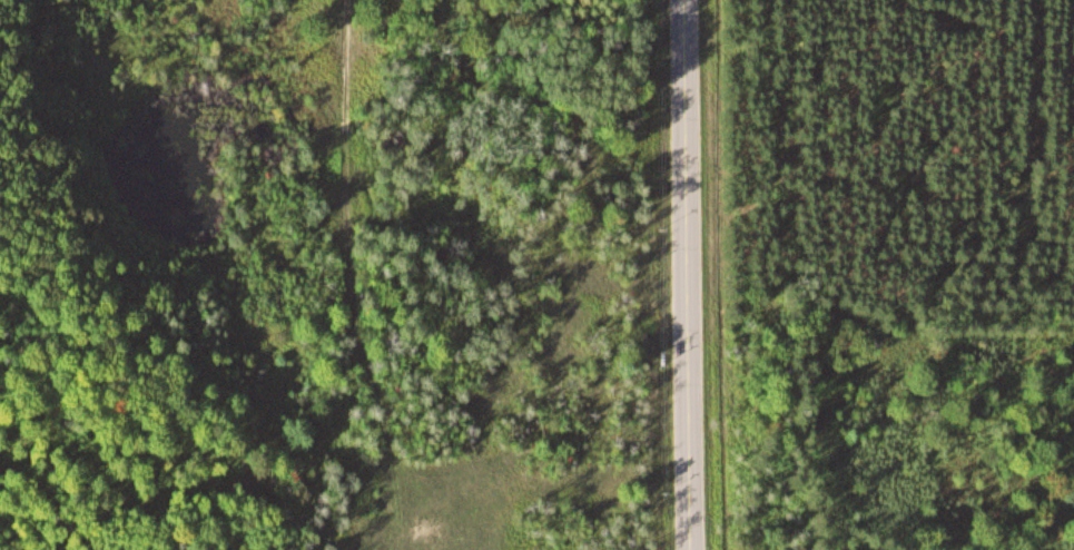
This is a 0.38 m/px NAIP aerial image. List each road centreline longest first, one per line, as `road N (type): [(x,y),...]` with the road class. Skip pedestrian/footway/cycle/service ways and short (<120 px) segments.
road 1 (track): [(404,549),(352,228),(349,0)]
road 2 (tertiary): [(691,549),(685,0)]

